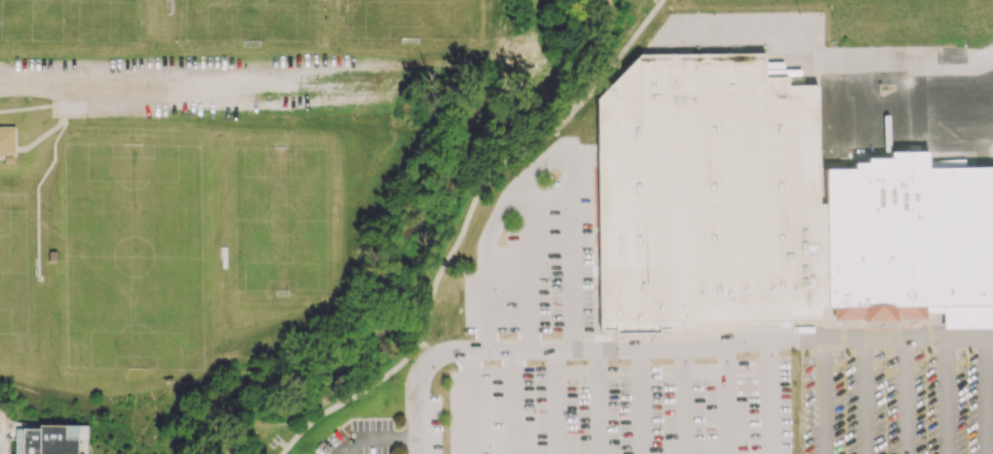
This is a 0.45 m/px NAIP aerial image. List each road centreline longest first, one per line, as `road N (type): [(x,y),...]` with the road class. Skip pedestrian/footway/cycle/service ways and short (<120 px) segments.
road 1 (track): [(549,0),(539,25),(494,60),(413,67),(398,87)]

